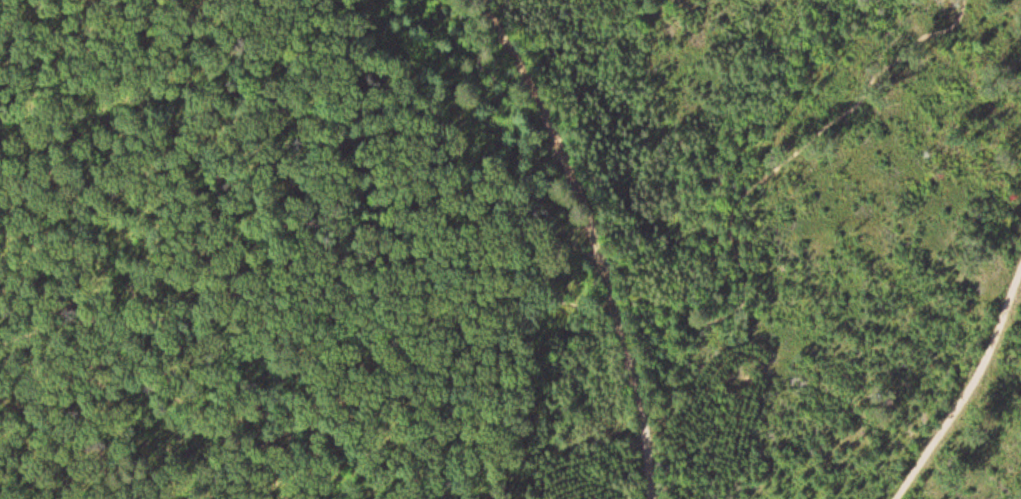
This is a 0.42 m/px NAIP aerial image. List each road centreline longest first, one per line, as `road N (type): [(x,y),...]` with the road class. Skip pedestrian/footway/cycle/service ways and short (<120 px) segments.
road 1 (track): [(931,0),(740,177),(713,302),(359,307),(199,322),(0,363)]
road 2 (residential): [(476,0),(571,173),(637,435),(643,498)]
road 3 (track): [(1020,233),(1009,245),(968,386),(880,498)]

